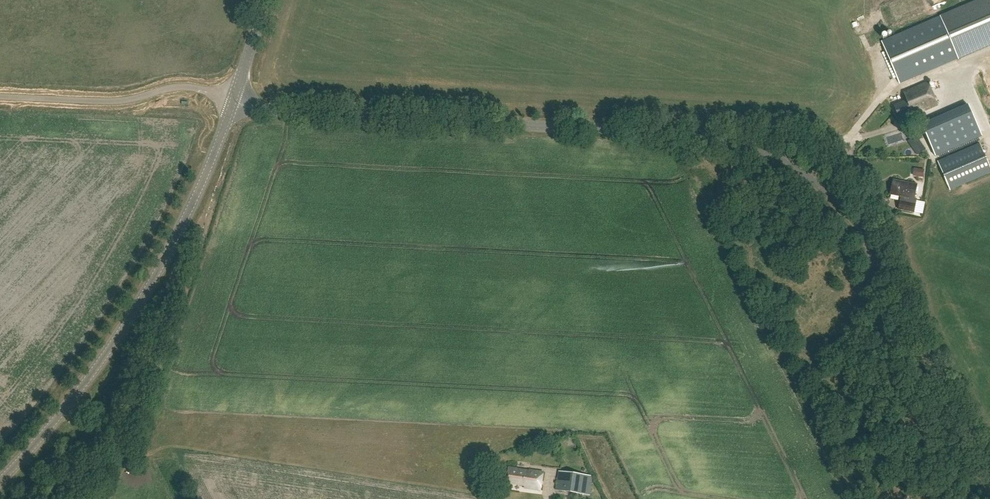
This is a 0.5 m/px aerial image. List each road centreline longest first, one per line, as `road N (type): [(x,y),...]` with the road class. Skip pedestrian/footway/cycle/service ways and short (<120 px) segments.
road 1 (tertiary): [(734,141),(291,112),(233,101)]
road 2 (tertiary): [(0,482),(127,326),(205,181),(233,101)]
road 3 (tertiary): [(989,471),(869,240)]
road 4 (unclassified): [(233,101),(188,87),(114,102),(0,96)]
road 5 (unclassified): [(734,141),(841,148),(869,240)]
road 6 (tertiary): [(869,240),(850,210),(811,178),(734,141)]

